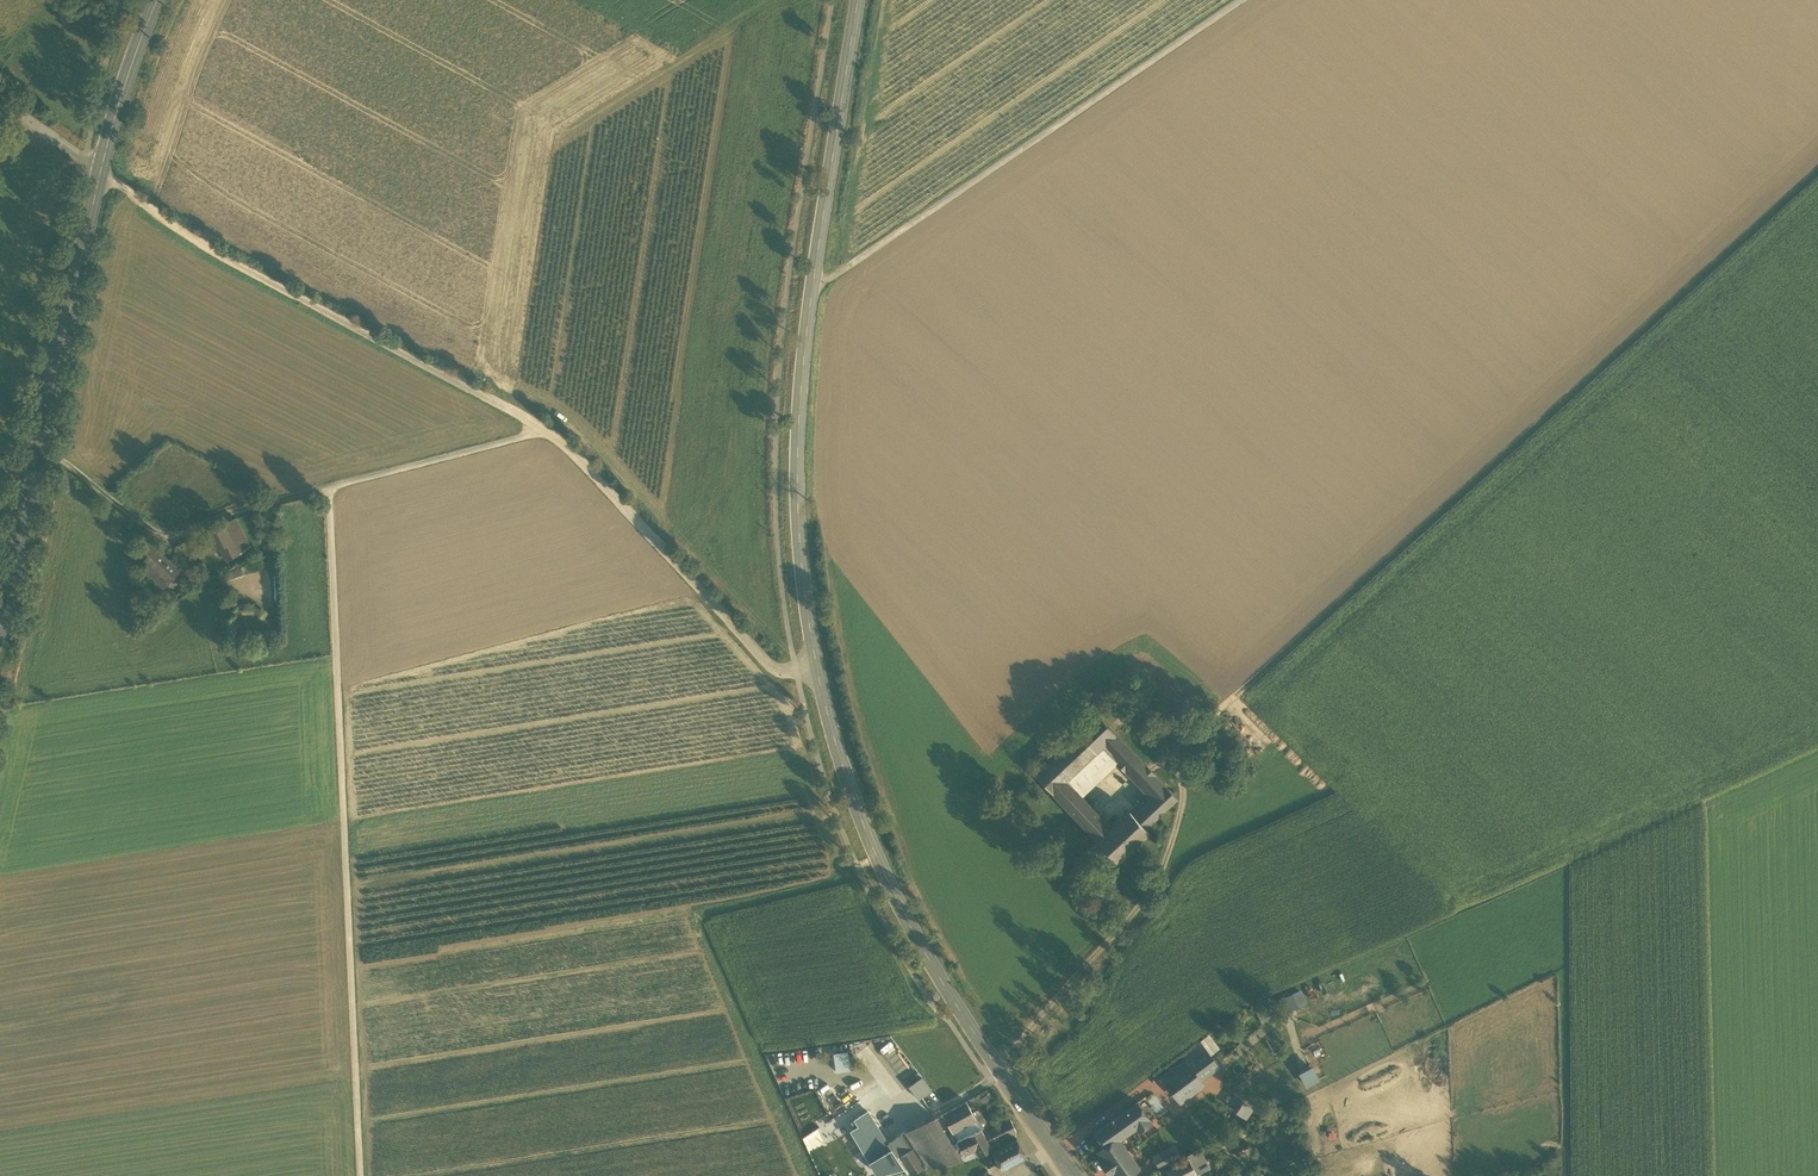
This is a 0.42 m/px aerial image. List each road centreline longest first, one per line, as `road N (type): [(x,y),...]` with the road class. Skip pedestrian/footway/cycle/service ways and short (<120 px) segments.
road 1 (secondary): [(1075,1175),(922,948),(874,852),(816,665),(796,482),(803,376),(857,0)]
road 2 (track): [(816,665),(773,668),(547,429),(203,243),(100,172)]
road 3 (track): [(361,1175),(329,487)]
road 4 (track): [(813,282),(1241,0)]
road 5 (track): [(41,445),(168,536),(329,487)]
road 6 (secondary): [(41,445),(100,172)]
road 7 (track): [(547,429),(329,487)]
road 8 (secondary): [(0,623),(41,445)]
road 9 (secondary): [(100,172),(158,0)]
road 10 (unclassified): [(100,172),(0,98)]

